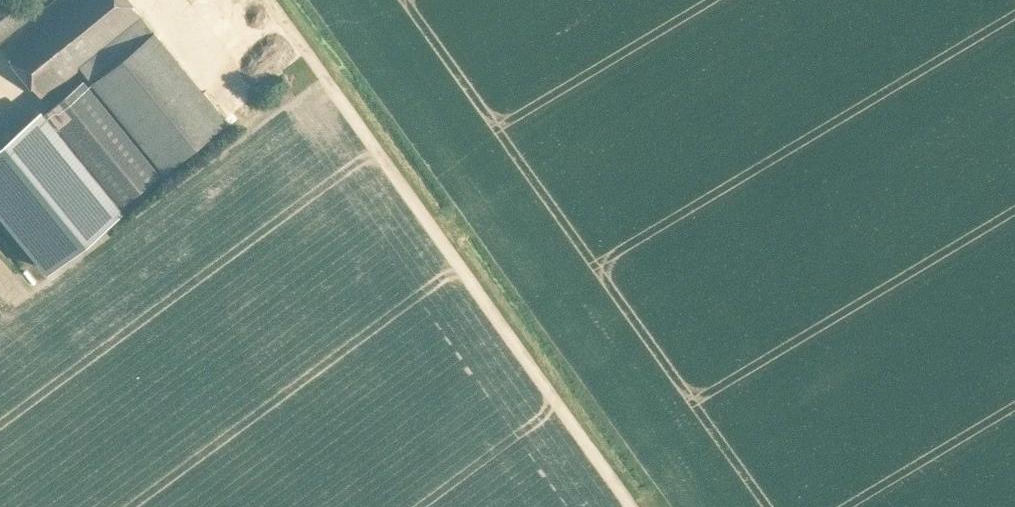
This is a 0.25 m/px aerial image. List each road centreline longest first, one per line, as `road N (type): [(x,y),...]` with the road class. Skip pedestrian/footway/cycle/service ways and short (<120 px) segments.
road 1 (track): [(629,506),(263,0)]

